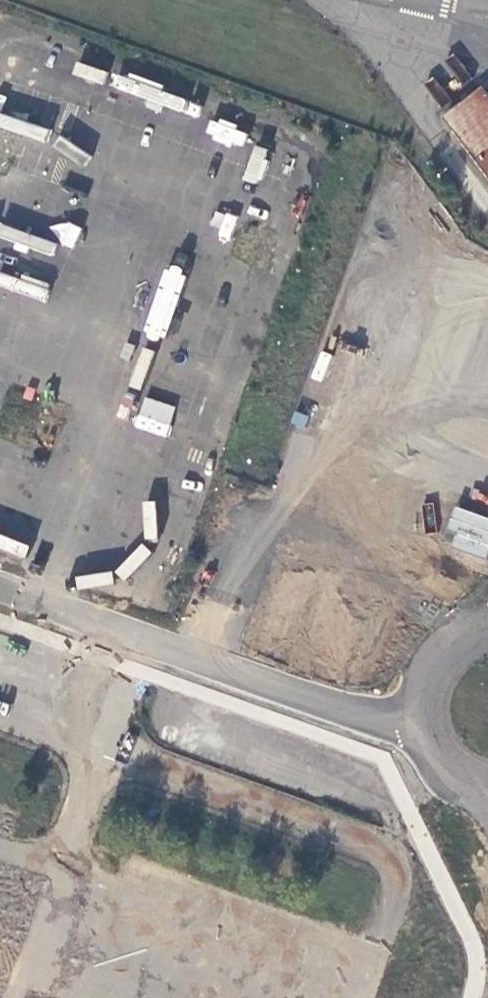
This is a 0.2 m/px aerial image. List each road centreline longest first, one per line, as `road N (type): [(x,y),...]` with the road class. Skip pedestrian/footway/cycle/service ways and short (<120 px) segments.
road 1 (unclassified): [(0,588),(411,734)]
road 2 (unclassified): [(487,616),(457,626),(425,653),(408,692),(411,734)]

